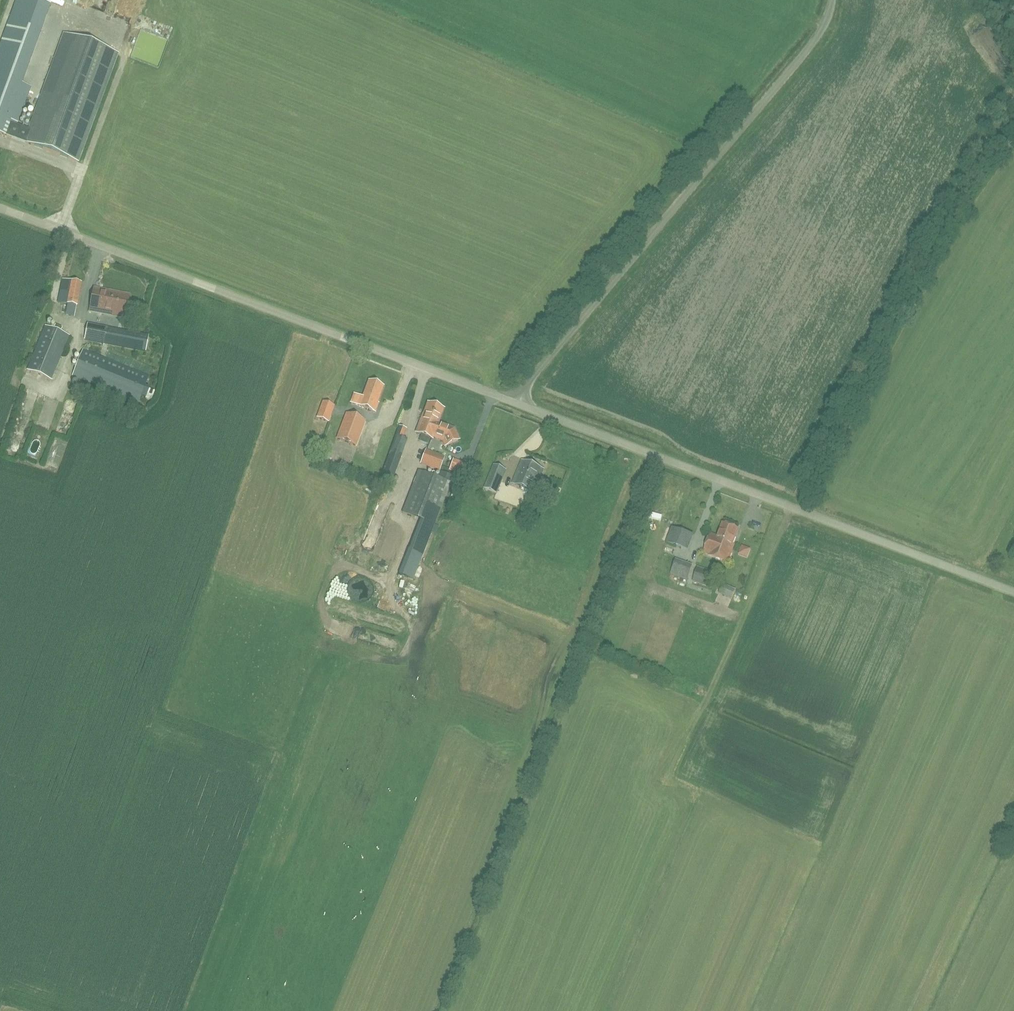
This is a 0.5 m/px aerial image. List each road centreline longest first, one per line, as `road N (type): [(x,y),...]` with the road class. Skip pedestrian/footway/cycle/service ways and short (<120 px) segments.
road 1 (unclassified): [(516,403),(0,202)]
road 2 (unclassified): [(1013,592),(516,403)]
road 3 (unclassified): [(516,403),(590,300),(754,117),(826,24),(833,0)]

